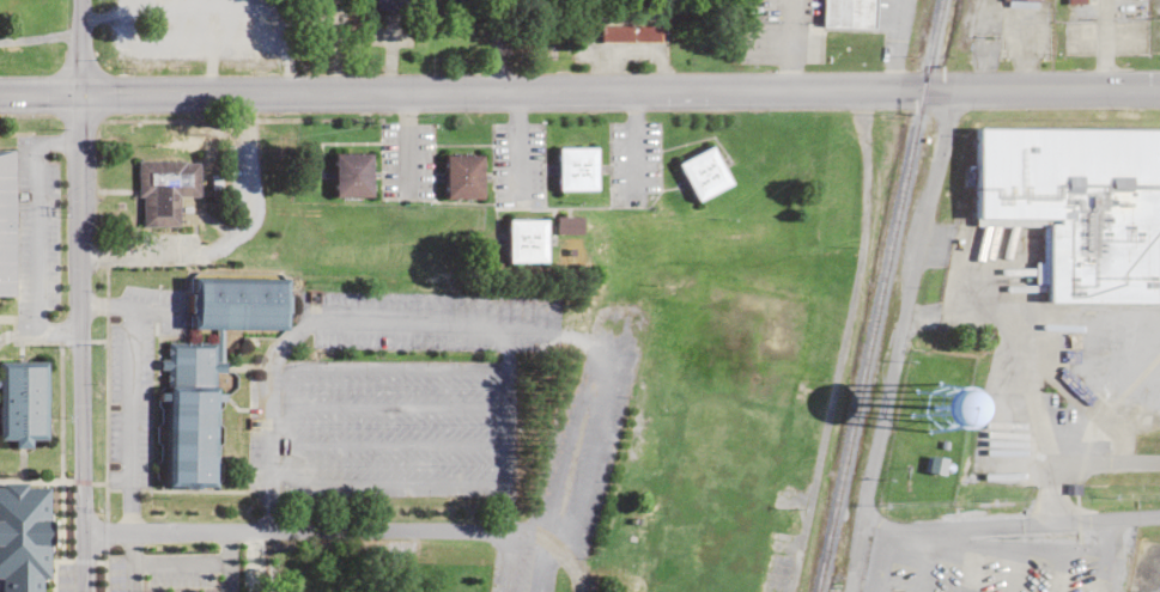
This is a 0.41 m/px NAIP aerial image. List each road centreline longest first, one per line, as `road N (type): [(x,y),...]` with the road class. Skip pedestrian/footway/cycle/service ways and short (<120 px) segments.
road 1 (secondary): [(921,91),(0,94)]
road 2 (residential): [(79,591),(76,0)]
road 3 (residential): [(581,591),(553,539),(524,533),(79,533)]
road 4 (residential): [(846,591),(948,91)]
road 5 (residential): [(1159,515),(892,530),(860,524)]
road 6 (secondary): [(1159,88),(921,91)]

